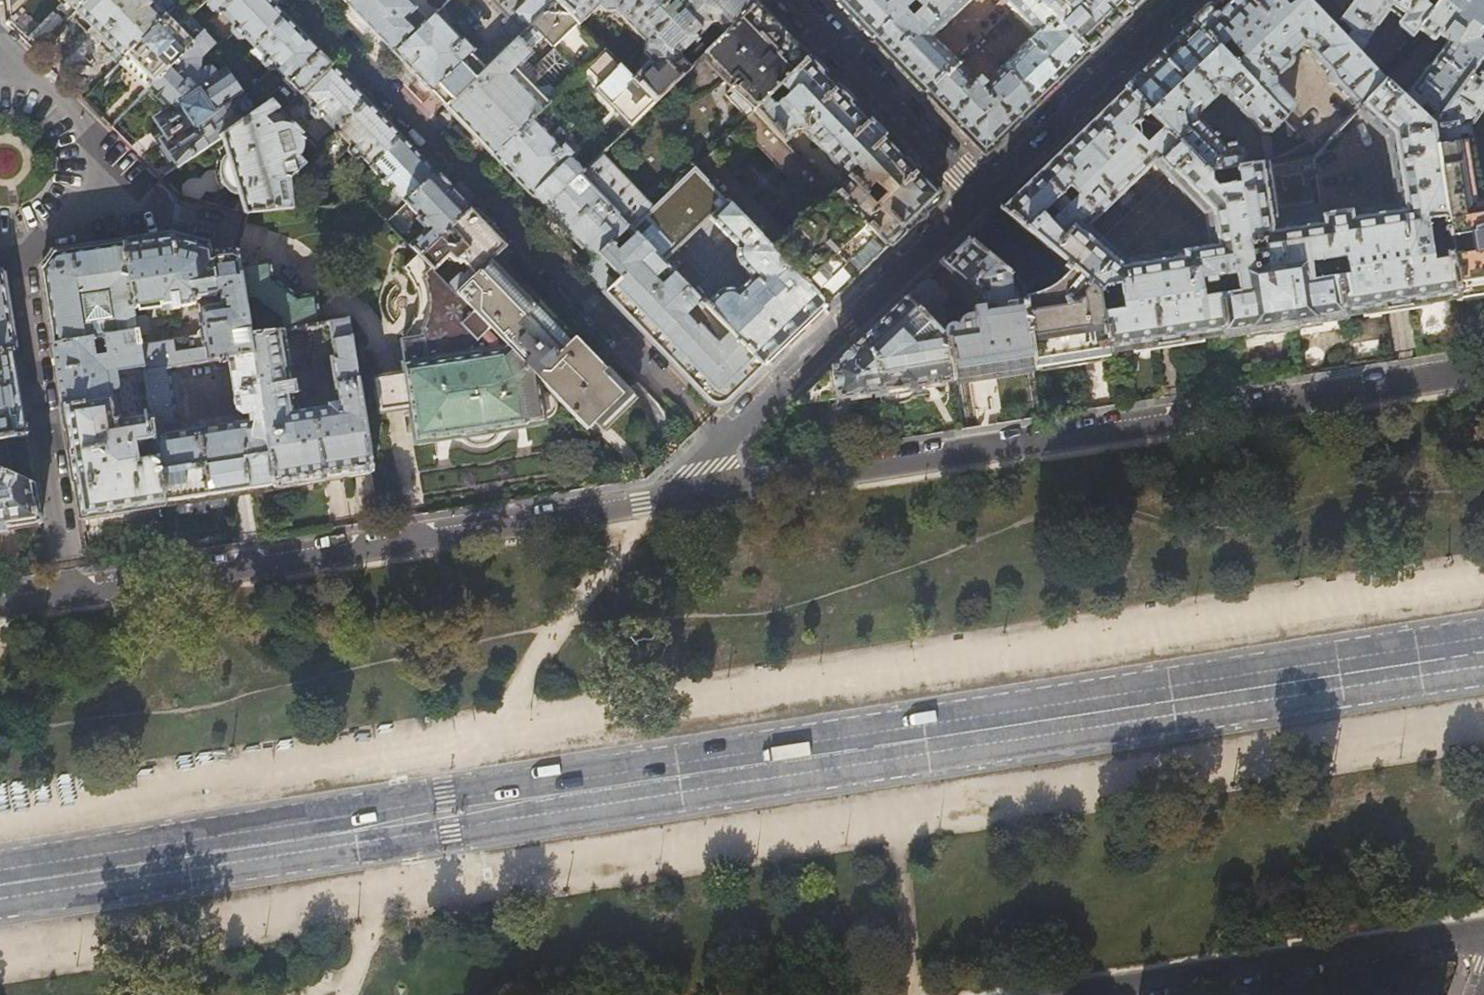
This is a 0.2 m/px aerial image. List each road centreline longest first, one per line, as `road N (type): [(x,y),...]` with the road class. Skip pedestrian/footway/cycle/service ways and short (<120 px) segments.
road 1 (secondary): [(0,887),(1483,653)]
road 2 (residential): [(1483,369),(662,500)]
road 3 (residential): [(719,444),(298,0)]
road 4 (residential): [(662,500),(71,592)]
road 5 (residential): [(1111,994),(1483,935)]
road 6 (residential): [(978,192),(719,444)]
road 7 (residential): [(71,592),(15,240)]
road 8 (residential): [(1179,0),(978,192)]
road 9 (residential): [(978,192),(792,0)]
road 10 (residential): [(81,179),(230,229)]
road 11 (residential): [(81,179),(82,156),(63,113),(45,98),(0,88)]

